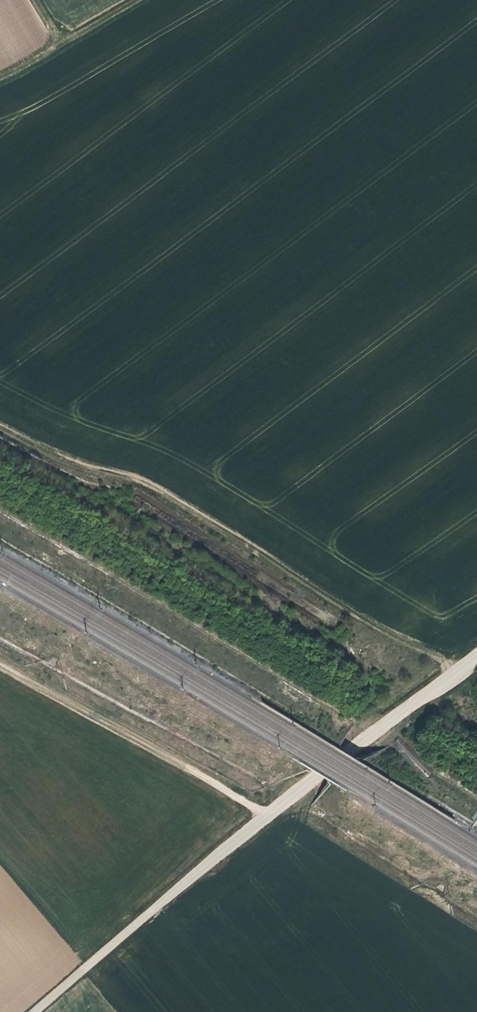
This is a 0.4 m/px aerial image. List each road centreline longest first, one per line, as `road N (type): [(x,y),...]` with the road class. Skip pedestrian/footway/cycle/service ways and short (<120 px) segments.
road 1 (track): [(456,672),(141,479),(72,463),(0,427)]
road 2 (track): [(0,662),(268,816)]
road 3 (track): [(0,78),(142,0)]

